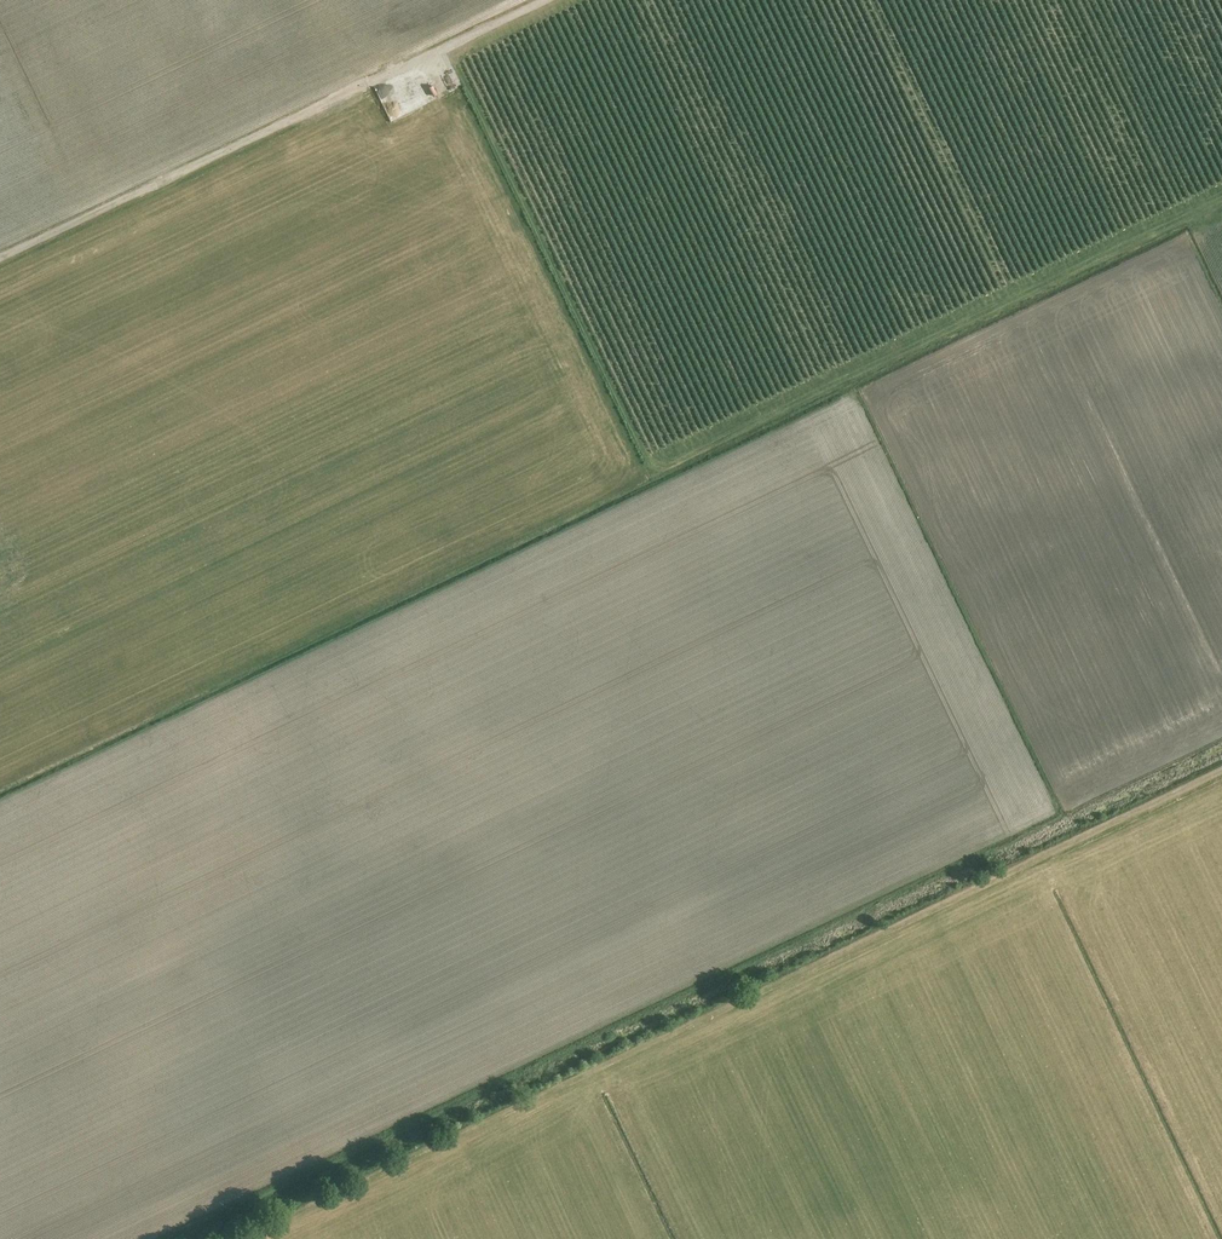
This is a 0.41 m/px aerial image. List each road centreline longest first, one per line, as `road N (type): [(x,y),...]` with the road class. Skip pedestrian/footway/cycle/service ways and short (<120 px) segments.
road 1 (track): [(0,257),(541,0)]
road 2 (track): [(1221,774),(1052,855)]

